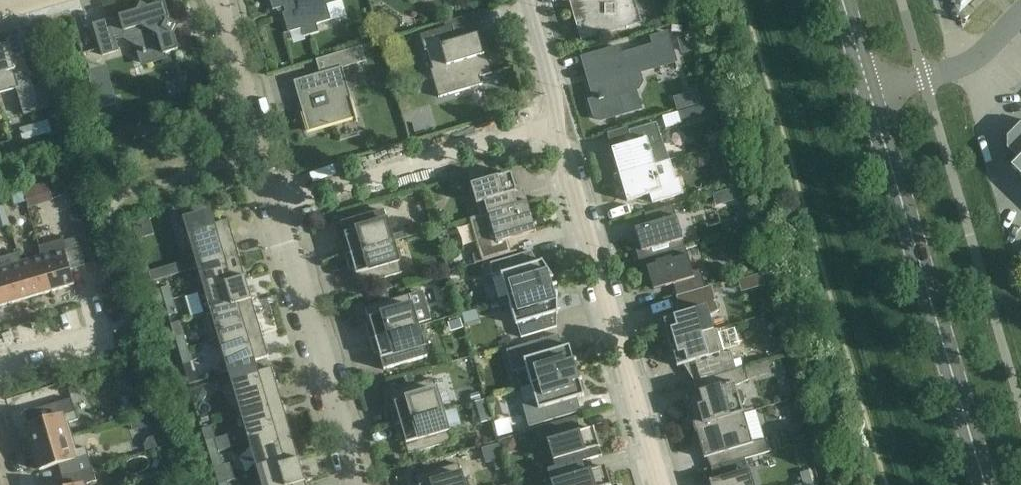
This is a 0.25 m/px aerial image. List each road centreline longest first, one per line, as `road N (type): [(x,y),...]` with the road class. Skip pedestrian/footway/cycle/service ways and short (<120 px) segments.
road 1 (residential): [(664,484),(561,141),(549,129),(554,107),(525,0)]
road 2 (residential): [(361,484),(216,0)]
road 3 (tertiary): [(986,484),(875,106)]
road 4 (unclassified): [(875,106),(951,76),(1020,21)]

